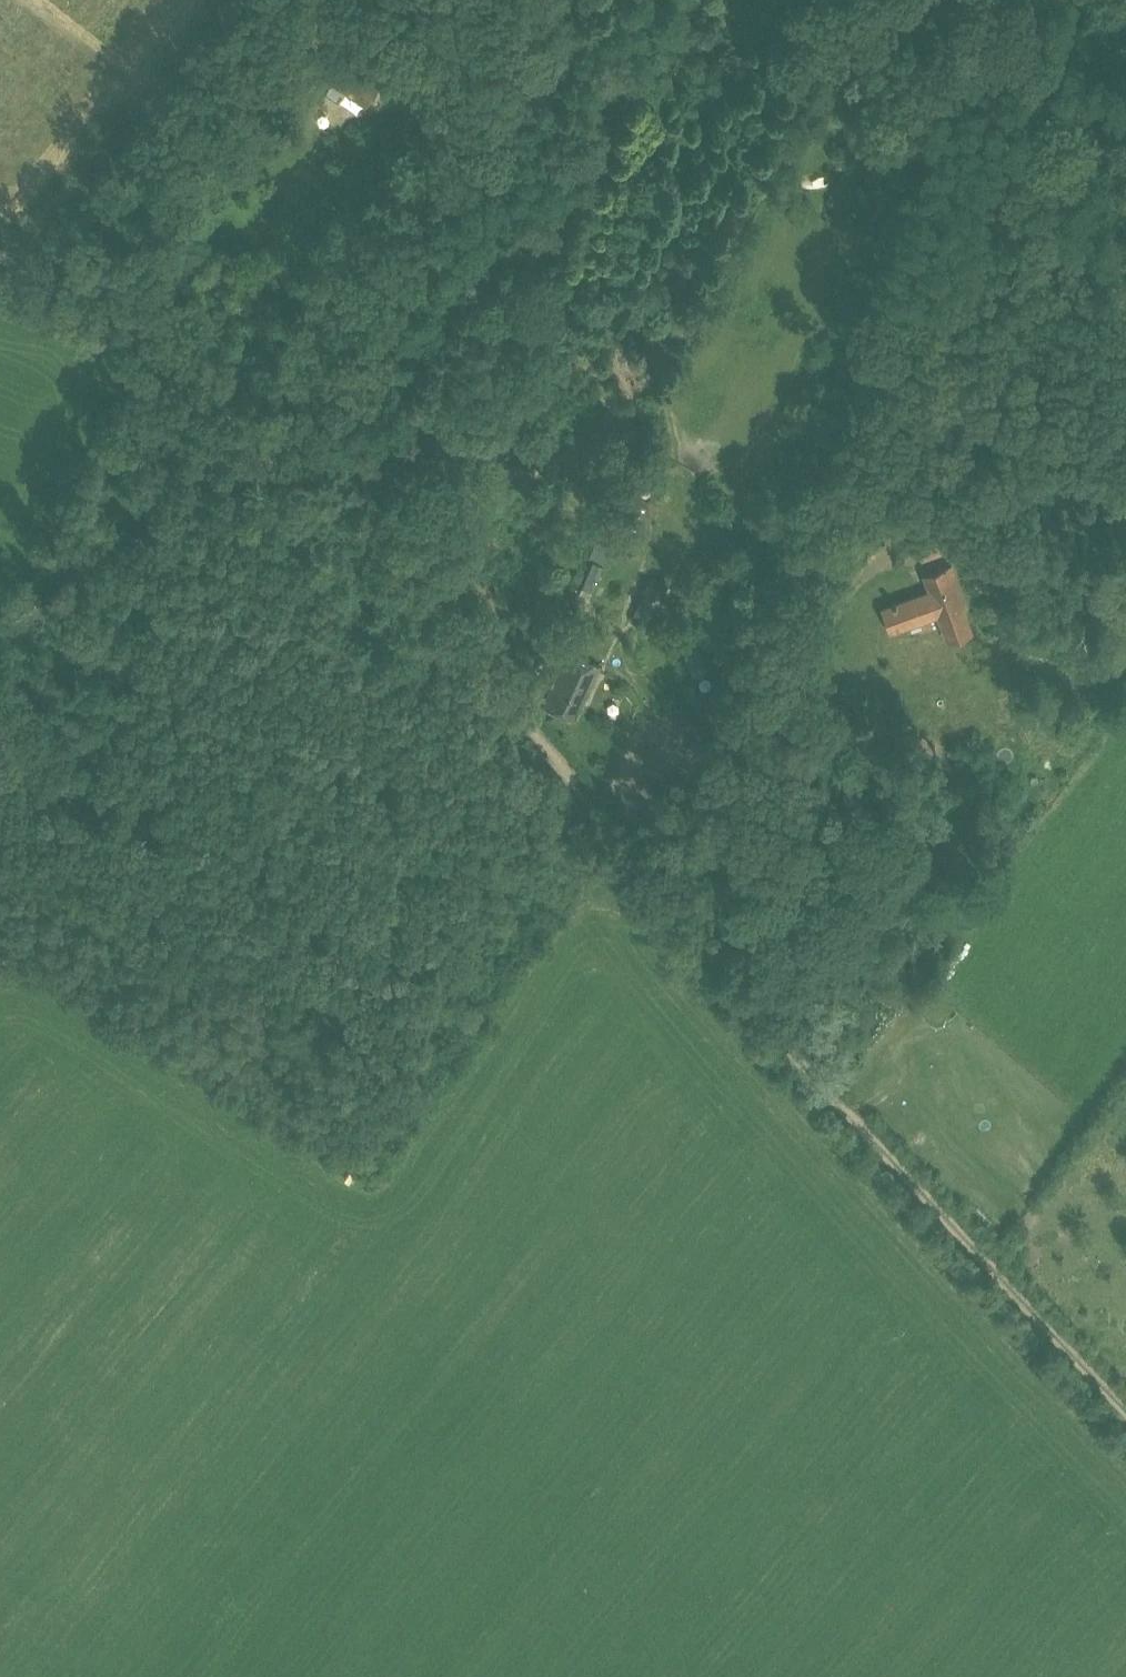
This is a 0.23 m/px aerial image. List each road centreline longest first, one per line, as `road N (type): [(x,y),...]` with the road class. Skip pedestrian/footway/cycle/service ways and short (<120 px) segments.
road 1 (track): [(1125,1411),(917,1193),(679,918),(524,720),(407,592),(149,348),(0,256)]

